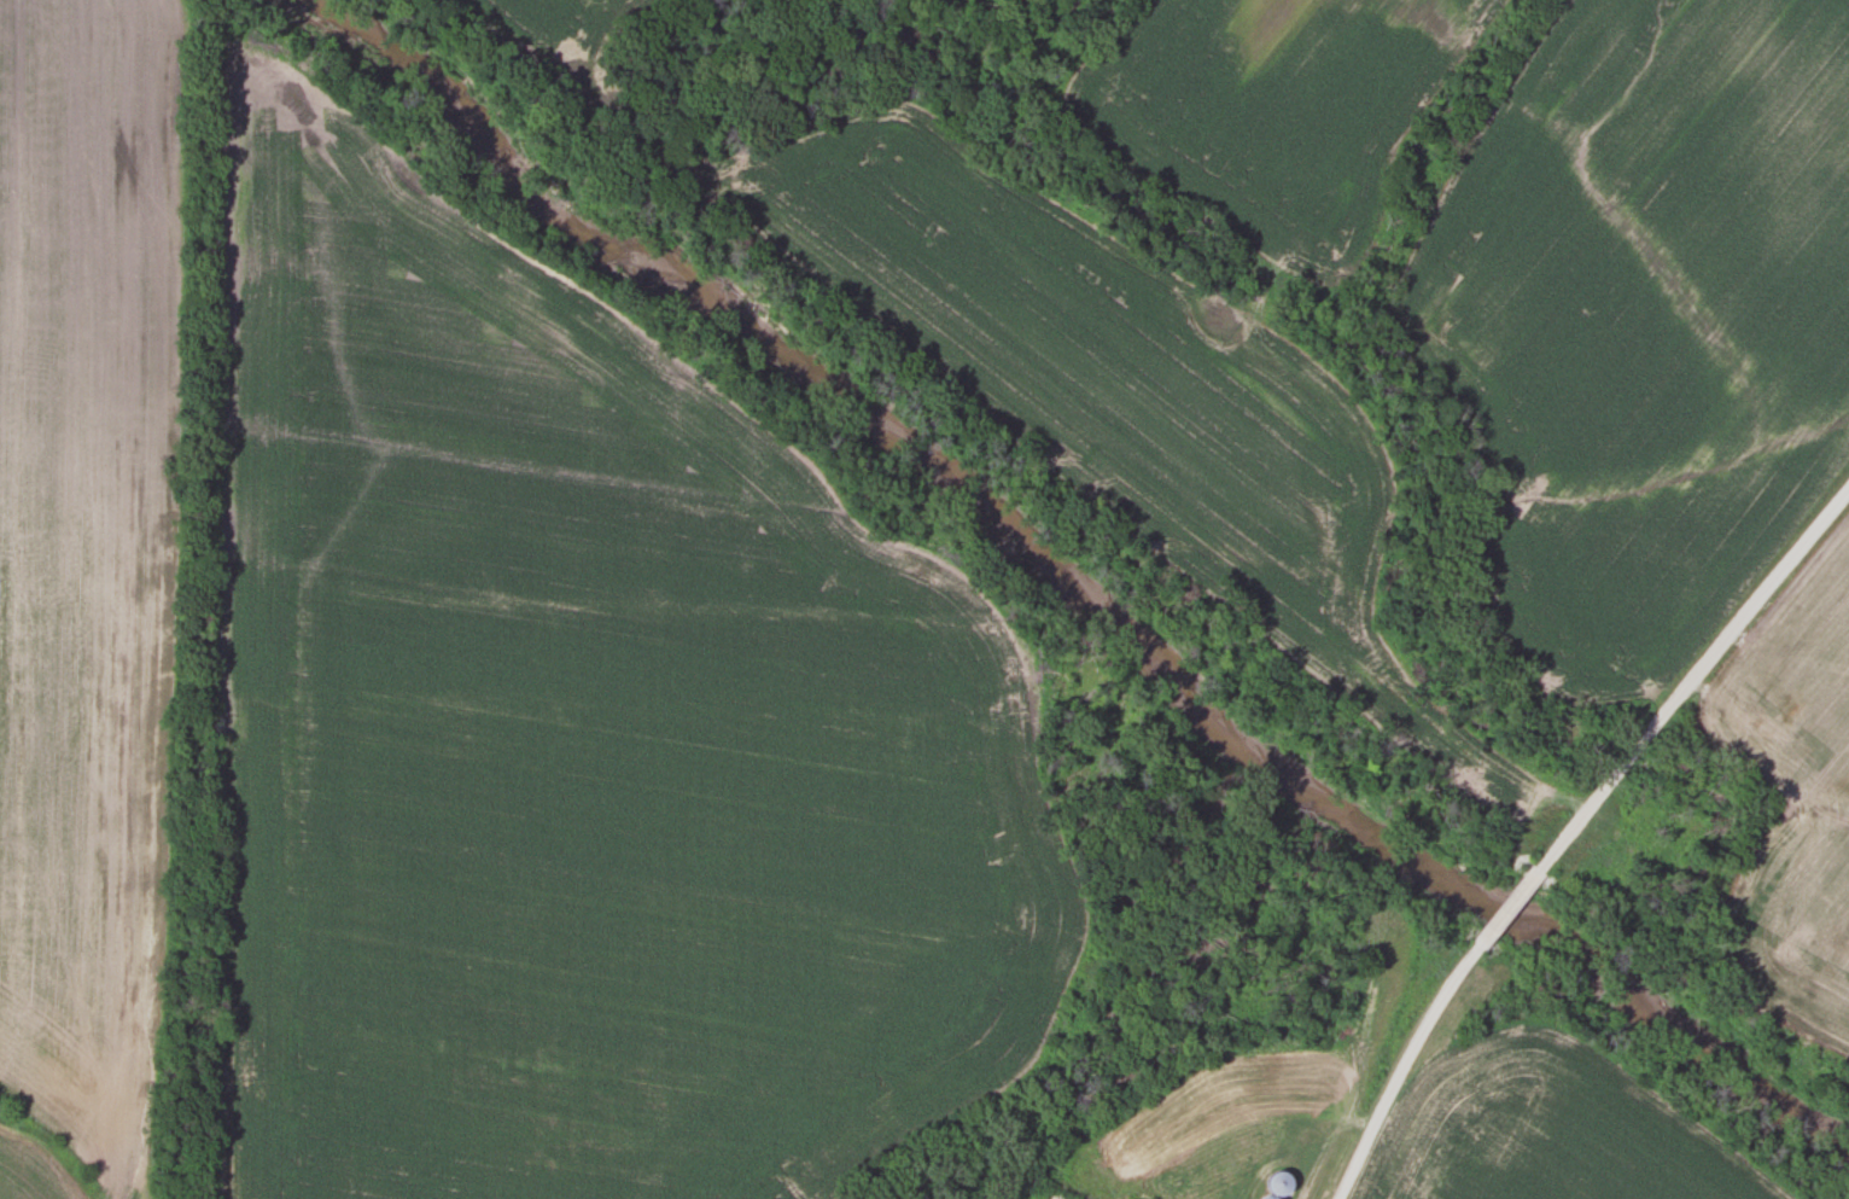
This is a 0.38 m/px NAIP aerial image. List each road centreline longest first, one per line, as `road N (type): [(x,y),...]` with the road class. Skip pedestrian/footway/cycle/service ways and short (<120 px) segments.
road 1 (residential): [(1342,1198),(1421,1037),(1465,968),(1848,489)]

